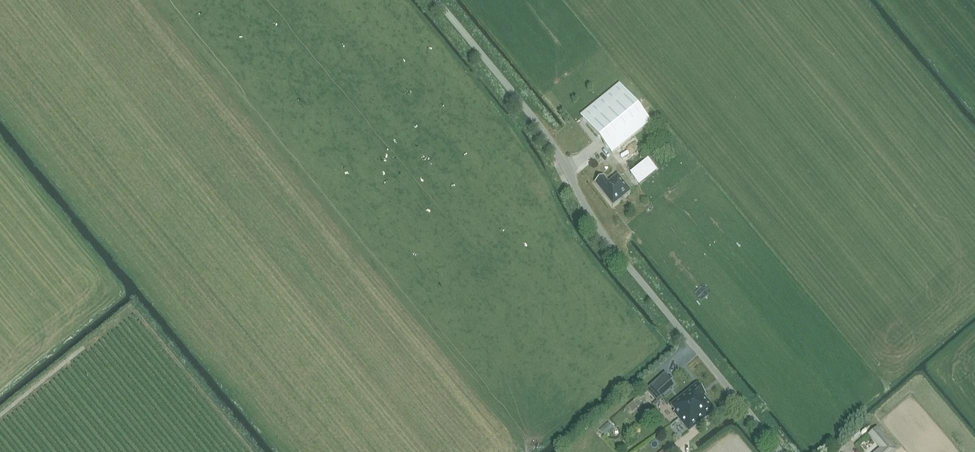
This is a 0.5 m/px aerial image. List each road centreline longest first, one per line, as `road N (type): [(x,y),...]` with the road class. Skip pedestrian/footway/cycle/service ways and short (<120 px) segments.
road 1 (unclassified): [(781,451),(601,235),(555,144),(437,0)]

